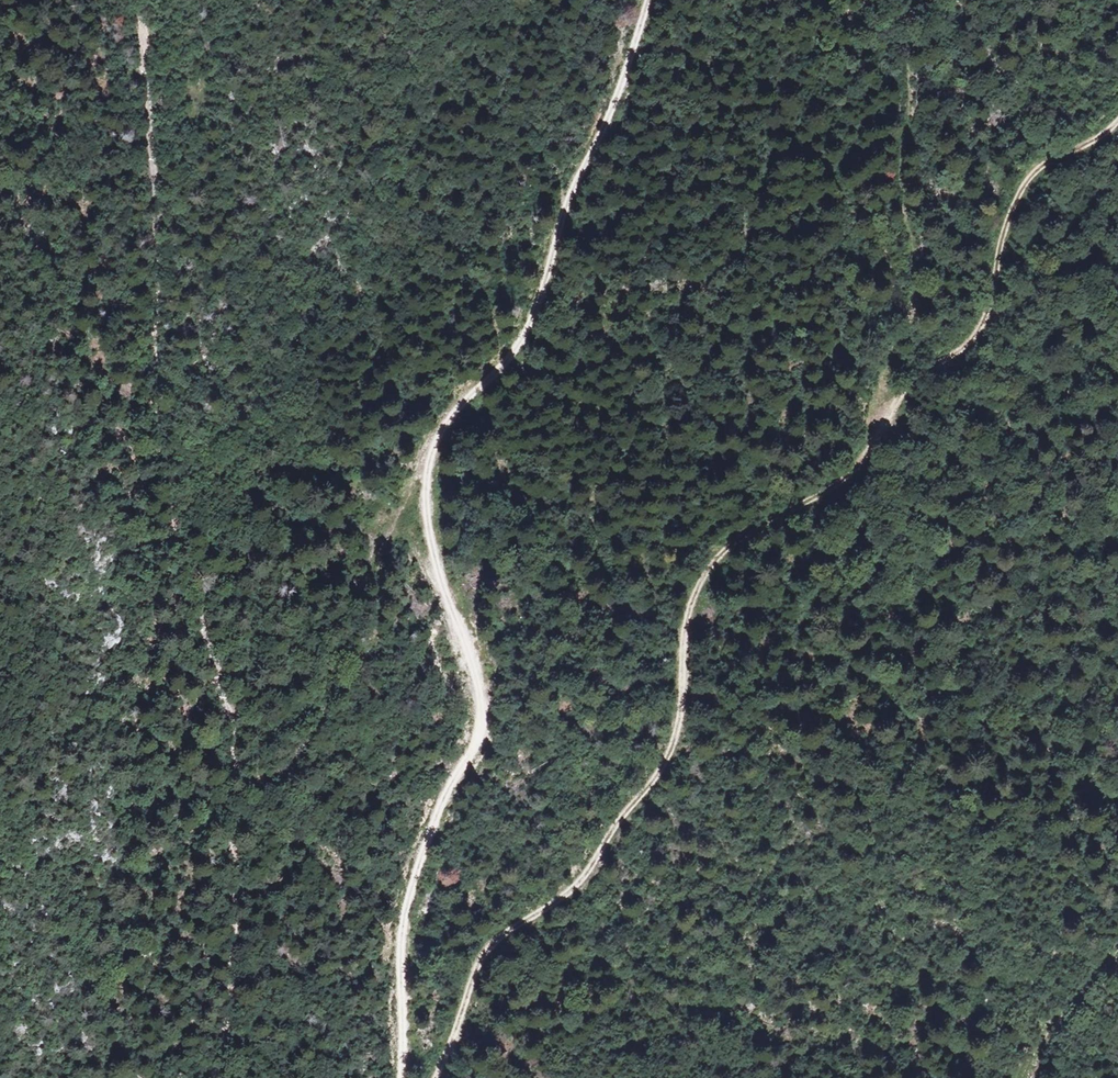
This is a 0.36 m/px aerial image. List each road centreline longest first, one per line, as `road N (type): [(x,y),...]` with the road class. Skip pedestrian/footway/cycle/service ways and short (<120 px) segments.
road 1 (track): [(436,1077),(493,941),(573,888),(663,764),(681,718),(689,609),(707,572),(731,545),(850,473),(923,375),(973,338),(1005,226),(1032,174),(1117,121)]
road 2 (track): [(652,0),(559,236),(533,326),(515,357),(458,414),(432,481),(441,566),(477,671),(487,730),(473,773),(422,866),(410,912),(400,1077)]
road 3 (track): [(213,1077),(237,910),(237,863),(221,834),(233,730),(176,525),(151,398),(156,235),(133,0)]
road 4 (track): [(888,427),(887,365),(917,300),(901,173),(911,0)]
road 5 (track): [(1019,1077),(1117,943)]

